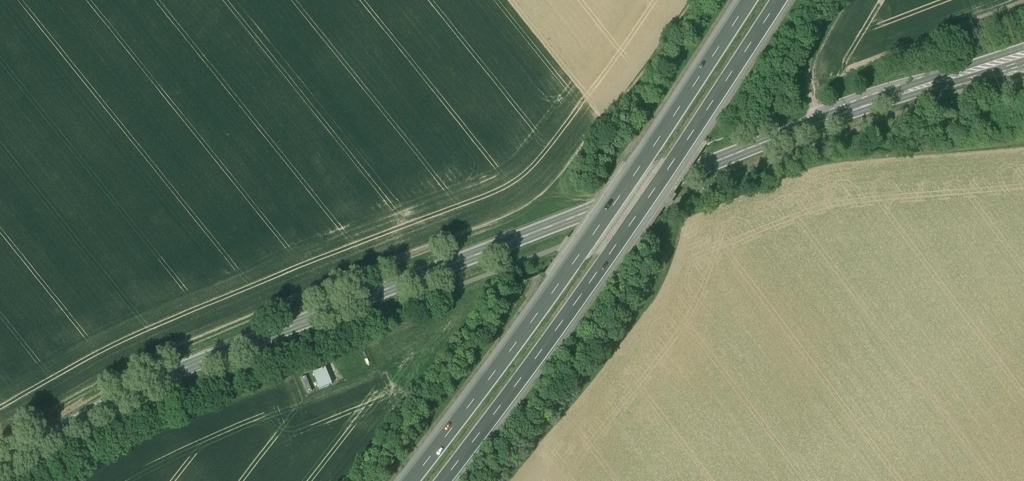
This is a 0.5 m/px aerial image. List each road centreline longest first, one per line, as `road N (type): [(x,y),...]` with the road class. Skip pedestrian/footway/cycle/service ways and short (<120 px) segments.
road 1 (secondary): [(1023,55),(698,168),(194,365),(0,467)]
road 2 (track): [(0,444),(111,379),(539,205),(692,0)]
road 3 (track): [(505,480),(642,311),(665,265),(669,220),(830,160),(1023,143)]
road 4 (motorway): [(750,0),(552,295),(404,480)]
road 5 (motorway): [(440,480),(609,253),(781,0)]
road 6 (track): [(352,346),(669,220)]
road 7 (track): [(61,480),(181,416),(352,346)]
road 8 (track): [(842,0),(808,68),(807,91),(820,123)]

